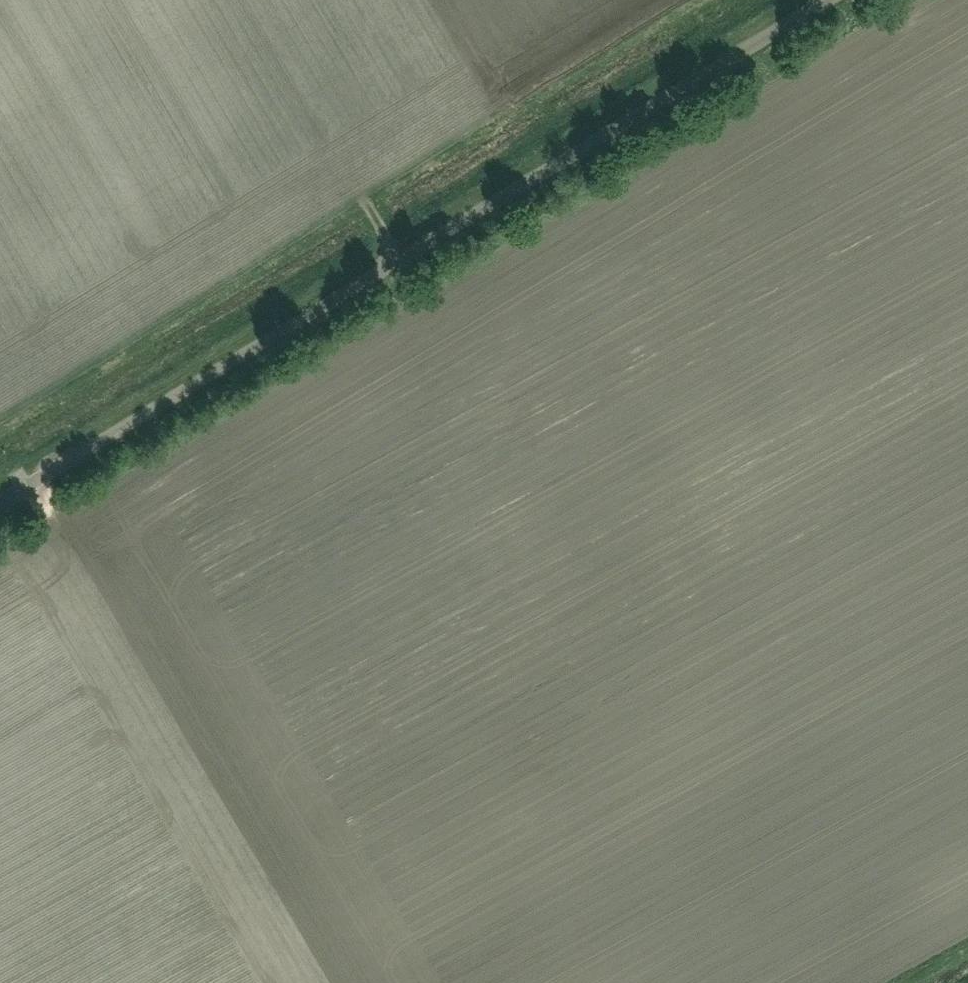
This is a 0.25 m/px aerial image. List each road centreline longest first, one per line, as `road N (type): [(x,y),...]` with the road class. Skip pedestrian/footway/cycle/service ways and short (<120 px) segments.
road 1 (residential): [(0,505),(830,0)]

